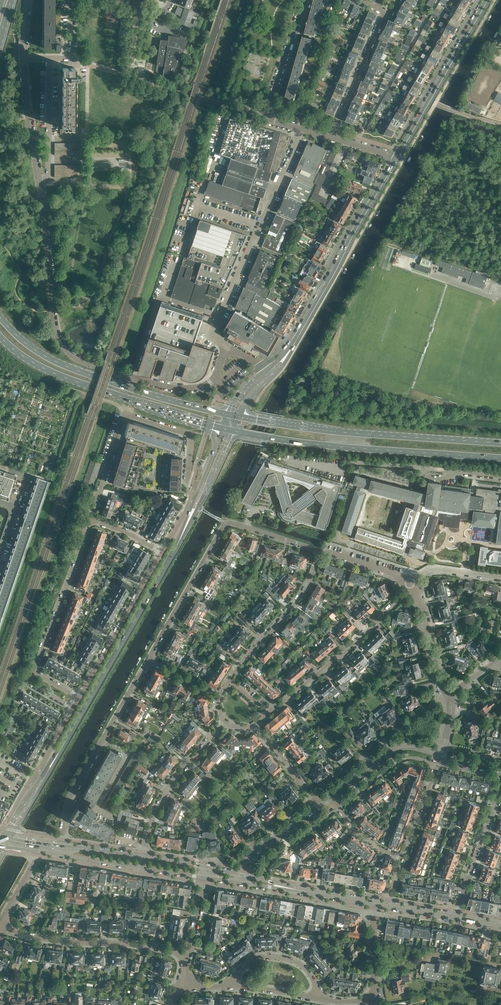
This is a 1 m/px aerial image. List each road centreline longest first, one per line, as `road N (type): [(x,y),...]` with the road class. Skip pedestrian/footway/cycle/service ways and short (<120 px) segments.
road 1 (tertiary): [(228,344),(218,376),(184,388),(95,367),(70,352),(58,332),(41,179)]
road 2 (secondary): [(46,773),(203,489)]
road 3 (primary): [(228,430),(500,458)]
road 4 (primary): [(500,443),(234,416)]
road 5 (primary): [(234,416),(62,364),(0,315)]
road 6 (primary): [(0,337),(45,369),(228,430)]
road 7 (secondary): [(273,368),(397,157)]
road 8 (unclassified): [(228,344),(212,336),(303,130)]
road 9 (residential): [(253,726),(345,653),(411,583)]
road 10 (residential): [(61,846),(72,794),(149,659)]
road 11 (residential): [(187,954),(55,941),(0,924)]
road 12 (secondary): [(397,157),(488,0)]
road 13 (primary): [(41,852),(207,878)]
road 14 (residential): [(163,552),(80,697)]
road 15 (residential): [(303,130),(266,115),(303,0)]
road 16 (residential): [(33,669),(90,519)]
road 17 (residential): [(230,681),(308,586),(321,551)]
road 18 (residential): [(141,856),(175,777),(224,722)]
road 19 (residential): [(149,659),(228,523)]
road 20 (residential): [(500,476),(354,464)]
road 21 (residential): [(384,12),(331,139)]
road 22 (residential): [(457,910),(500,784)]
road 23 (residential): [(41,179),(49,179),(51,59)]
road 24 (residential): [(331,798),(395,749),(442,750)]
road 25 (residential): [(321,999),(306,968),(276,956),(244,966),(230,986)]
road 26 (tertiary): [(41,179),(24,58)]
road 27 (residential): [(448,697),(411,583)]

